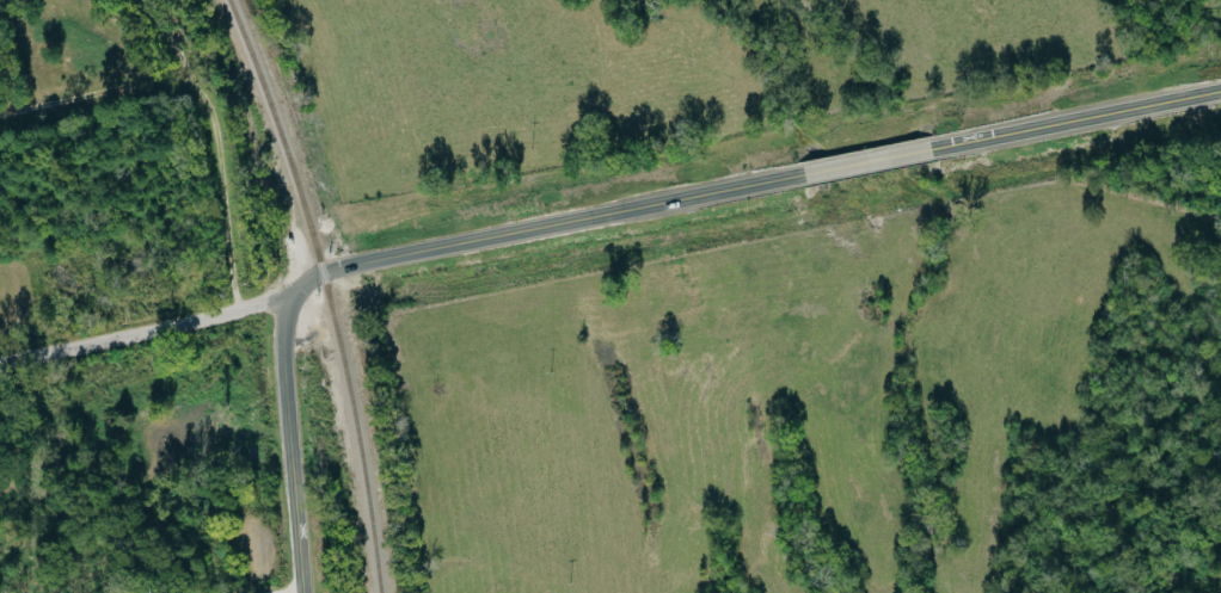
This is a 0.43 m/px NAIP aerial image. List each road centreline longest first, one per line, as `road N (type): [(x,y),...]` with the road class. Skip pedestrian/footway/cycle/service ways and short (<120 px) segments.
road 1 (secondary): [(800,177),(335,267),(301,283),(286,299),(277,342),(295,592)]
road 2 (secondary): [(1220,92),(927,150)]
road 3 (tertiary): [(0,360),(286,299)]
road 4 (residential): [(235,311),(220,252),(214,134),(183,81)]
road 5 (residential): [(183,81),(159,79),(0,114)]
road 6 (secondary): [(927,150),(800,177)]

